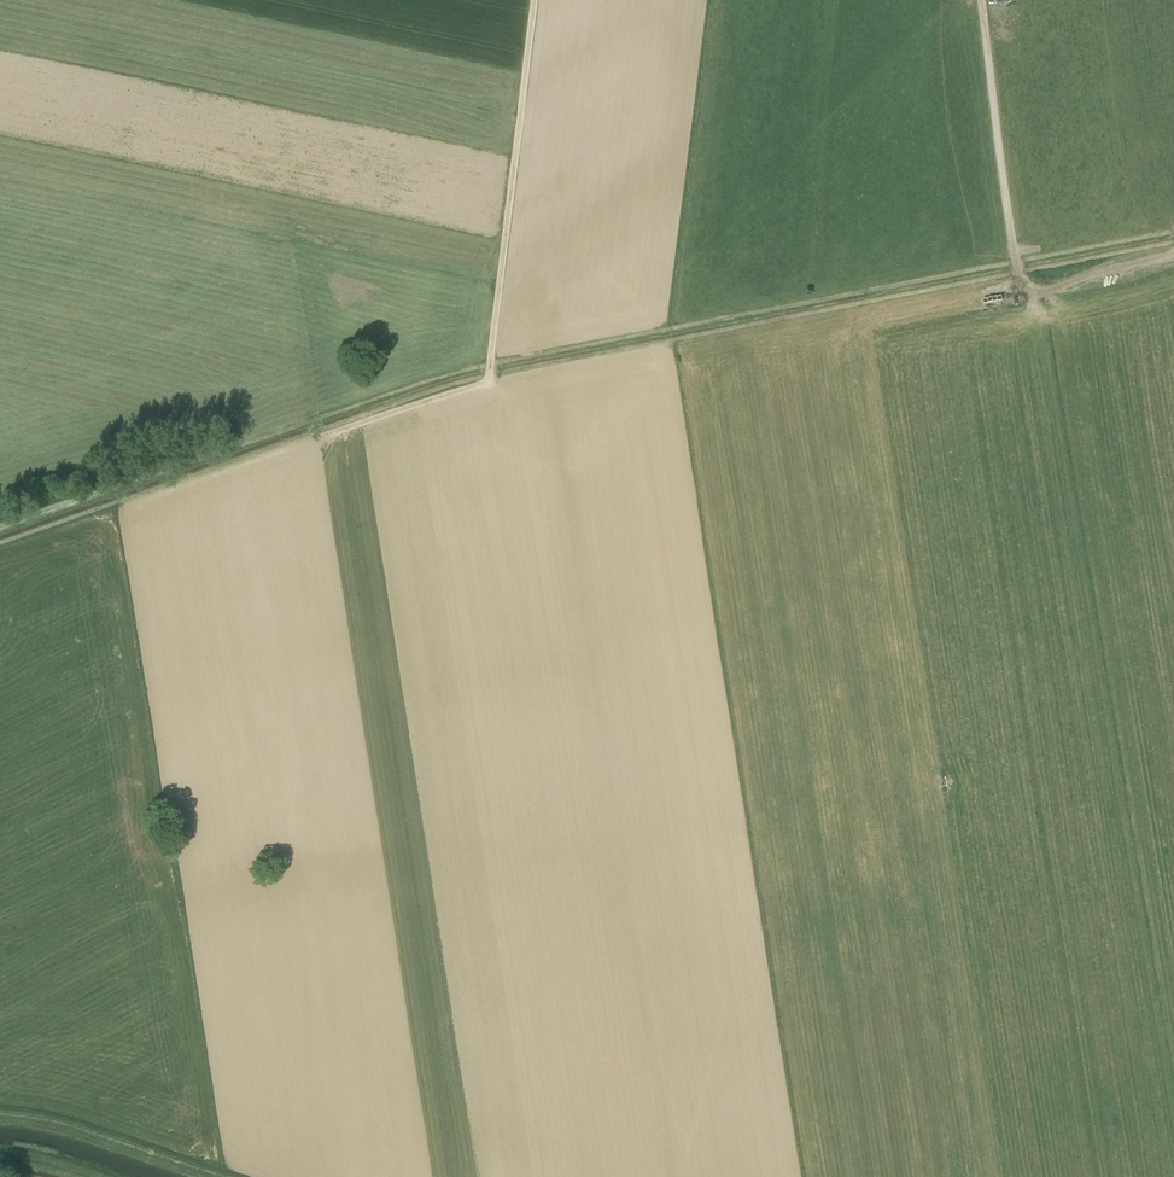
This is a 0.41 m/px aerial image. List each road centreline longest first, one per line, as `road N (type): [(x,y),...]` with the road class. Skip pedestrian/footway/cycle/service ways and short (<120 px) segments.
road 1 (track): [(248,440),(306,421),(320,437),(489,383),(534,0)]
road 2 (track): [(1018,280),(1038,292),(1173,253)]

